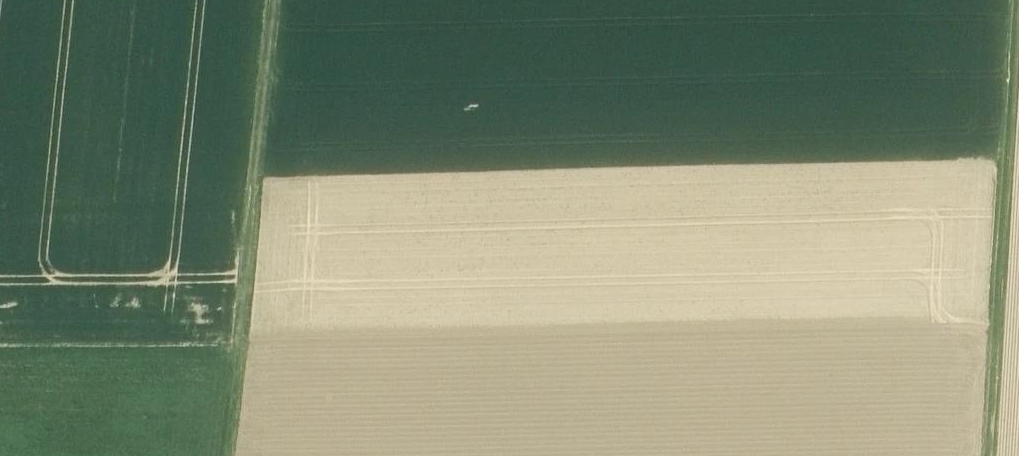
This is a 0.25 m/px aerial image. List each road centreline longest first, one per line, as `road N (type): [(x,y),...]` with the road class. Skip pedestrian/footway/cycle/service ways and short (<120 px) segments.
road 1 (track): [(226,455),(275,0)]
road 2 (track): [(983,455),(1011,0)]

